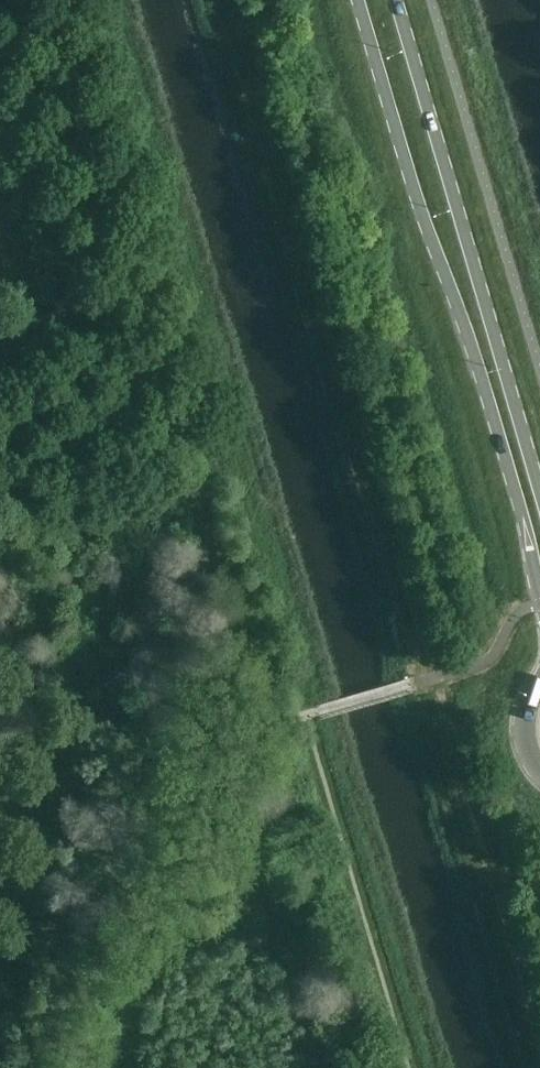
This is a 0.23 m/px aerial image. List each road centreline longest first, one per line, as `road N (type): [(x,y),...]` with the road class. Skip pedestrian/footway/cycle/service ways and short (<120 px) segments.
road 1 (secondary): [(359,0),(527,527),(539,594)]
road 2 (secondary): [(539,480),(398,0)]

